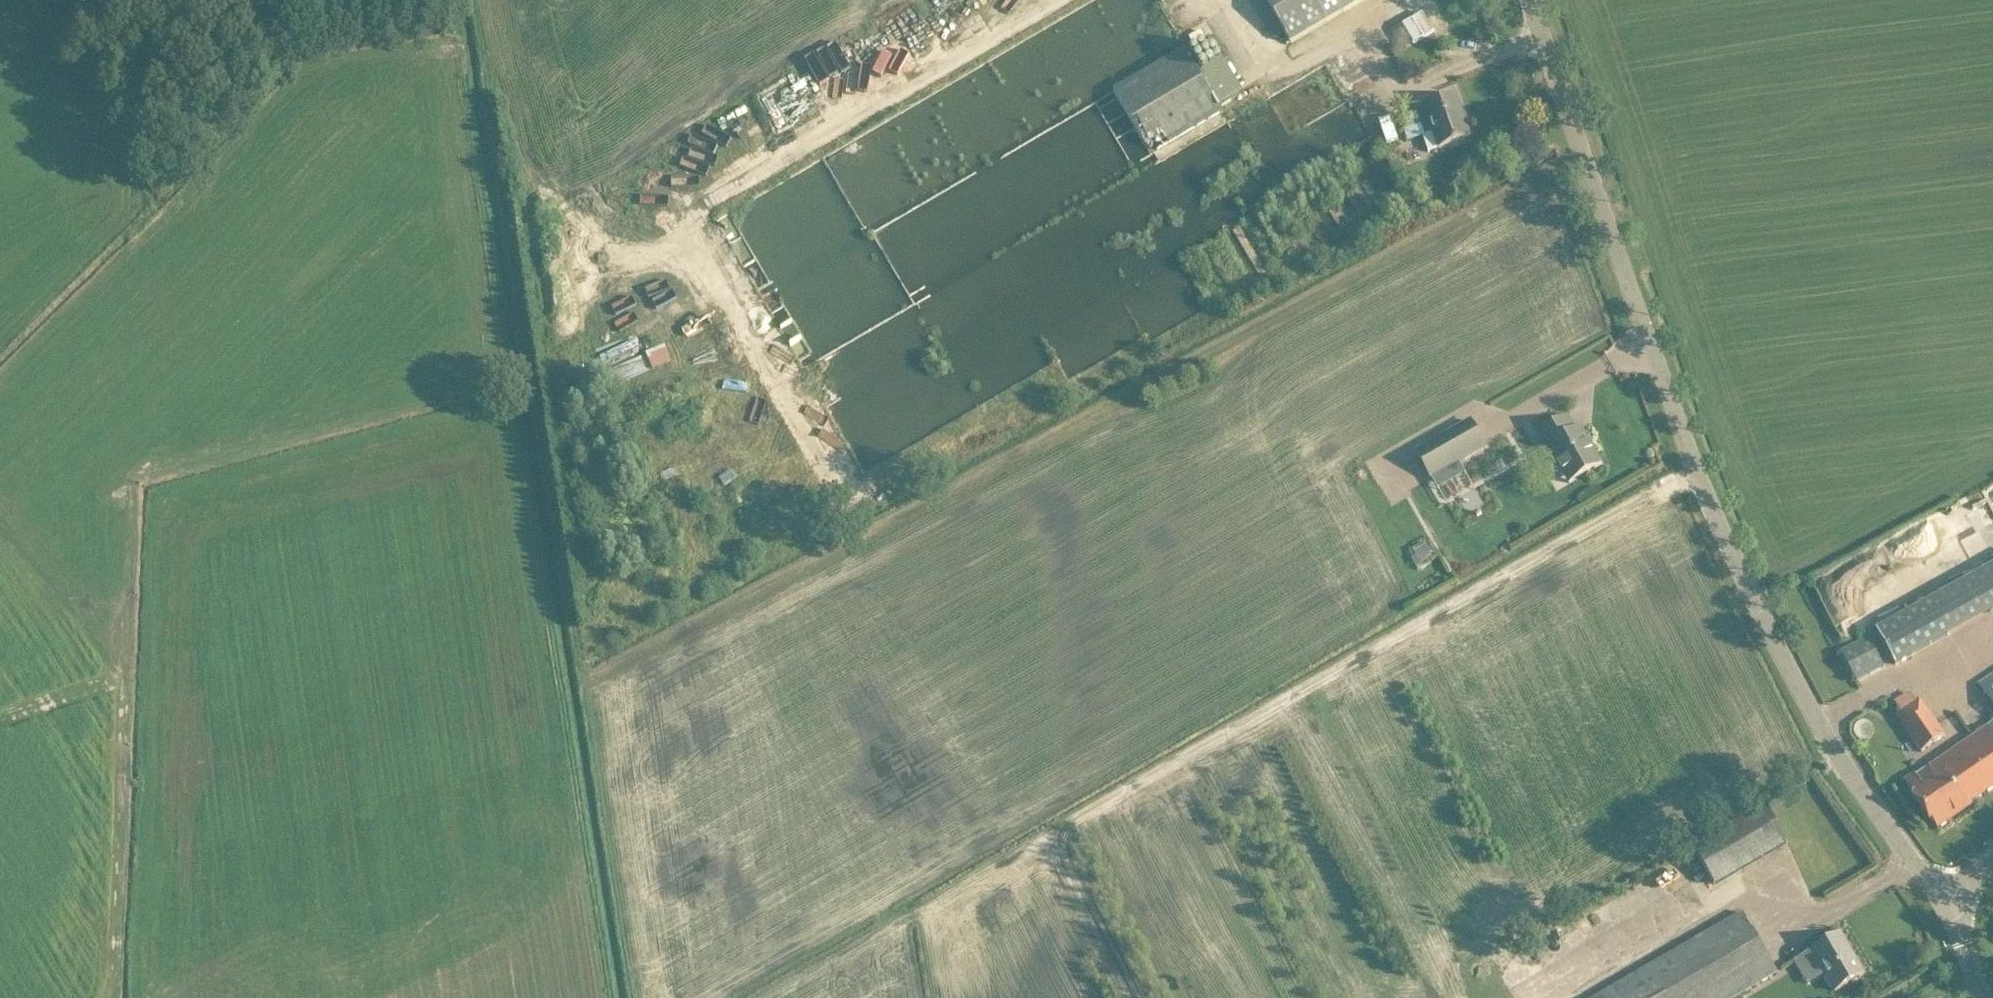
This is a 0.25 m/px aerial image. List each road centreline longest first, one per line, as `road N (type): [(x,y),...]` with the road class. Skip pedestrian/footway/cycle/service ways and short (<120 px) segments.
road 1 (tertiary): [(1947,902),(1800,684),(1626,287),(1525,0)]

